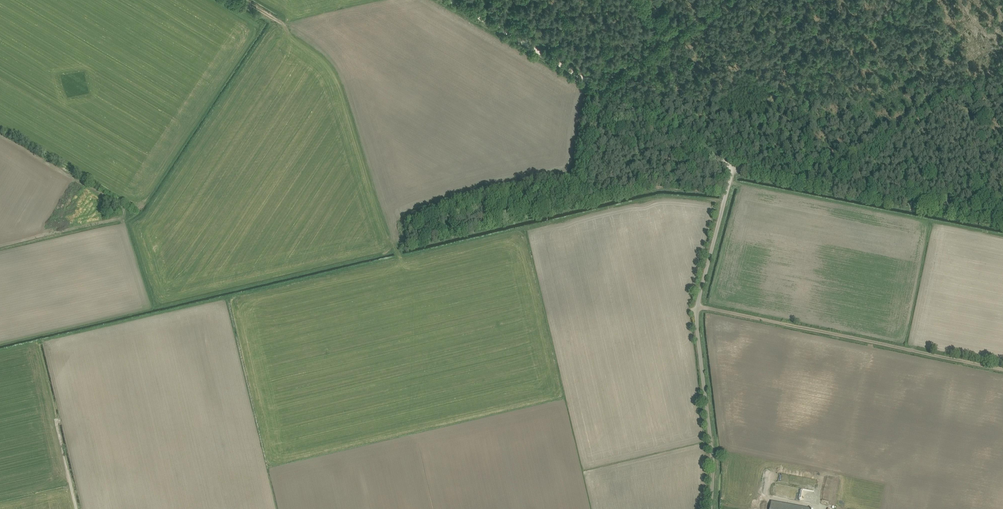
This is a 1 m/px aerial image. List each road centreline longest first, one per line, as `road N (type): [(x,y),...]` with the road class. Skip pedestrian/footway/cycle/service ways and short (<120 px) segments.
road 1 (unclassified): [(710,508),(697,319),(733,176)]
road 2 (track): [(0,134),(125,214),(0,247)]
road 3 (track): [(733,176),(593,86)]
road 4 (track): [(593,86),(458,0)]
road 5 (track): [(593,86),(663,37),(639,0)]

